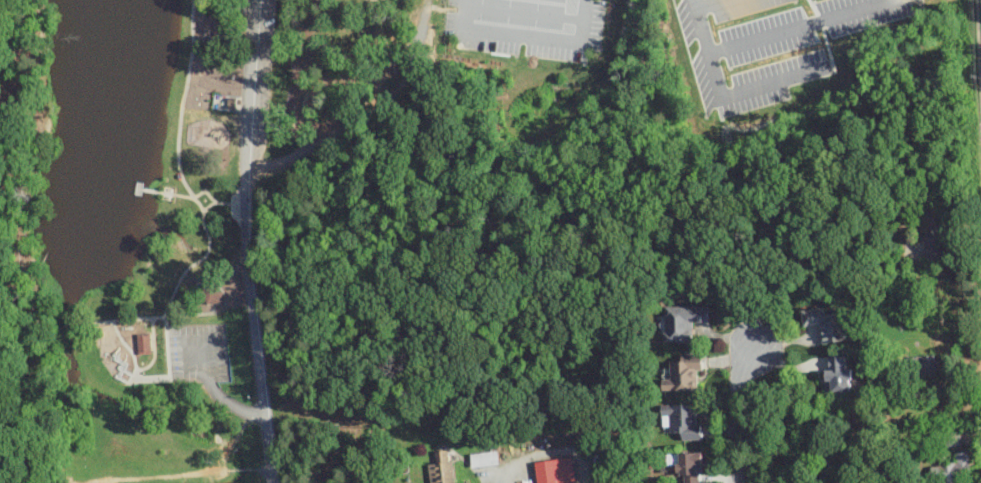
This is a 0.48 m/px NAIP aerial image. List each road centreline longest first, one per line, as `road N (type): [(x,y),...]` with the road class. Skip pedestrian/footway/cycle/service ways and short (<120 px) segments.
road 1 (residential): [(270,482),(243,205),(258,0)]
road 2 (residential): [(735,482),(739,370),(754,345)]

